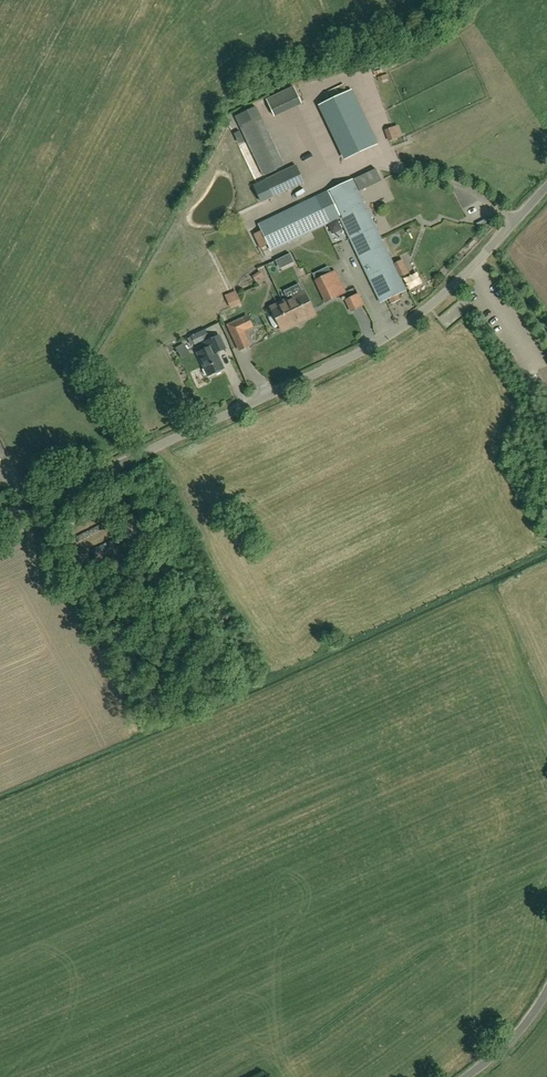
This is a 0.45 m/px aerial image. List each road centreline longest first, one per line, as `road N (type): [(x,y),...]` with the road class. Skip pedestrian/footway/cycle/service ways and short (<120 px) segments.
road 1 (unclassified): [(0,520),(388,337),(463,277),(546,187)]

